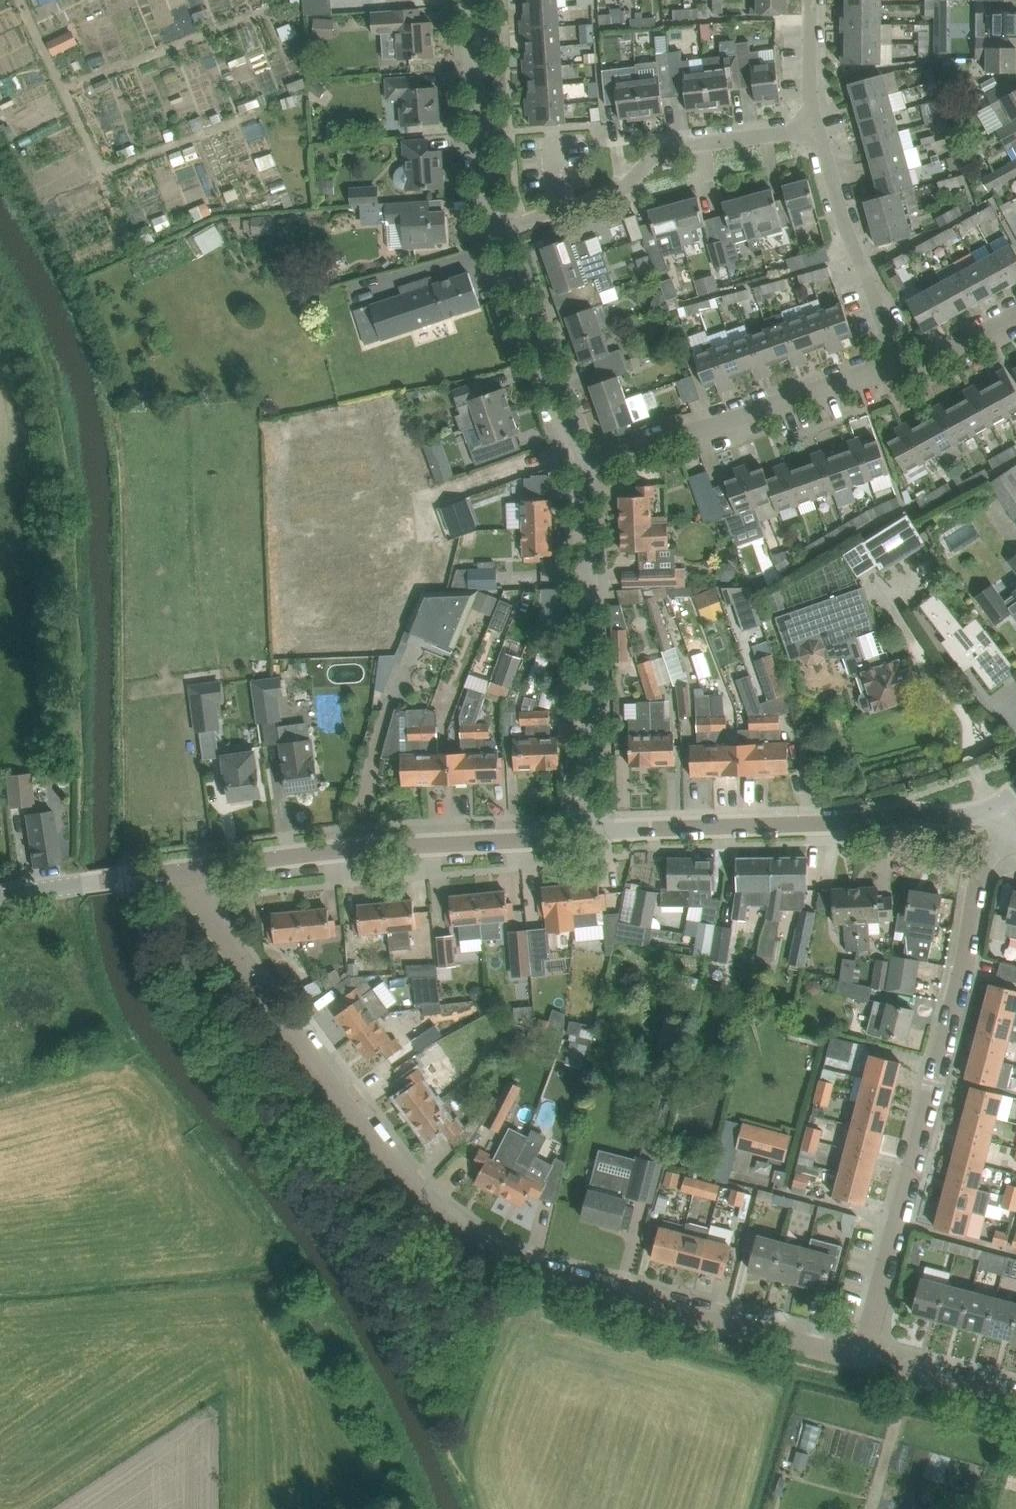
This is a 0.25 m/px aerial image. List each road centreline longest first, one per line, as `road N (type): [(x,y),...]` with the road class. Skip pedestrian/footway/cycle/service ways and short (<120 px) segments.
road 1 (residential): [(169,873),(412,1194),(454,1226),(504,1252),(856,1349)]
road 2 (residential): [(856,1349),(982,868),(1014,834)]
road 3 (residential): [(589,834),(352,848),(169,873)]
road 4 (residential): [(984,808),(589,834)]
road 5 (residential): [(589,834),(589,537),(578,462)]
road 6 (residential): [(497,235),(580,199),(652,155),(813,136)]
road 7 (residential): [(578,462),(894,363)]
road 8 (residential): [(894,363),(813,136)]
road 9 (residential): [(578,462),(497,235)]
road 10 (residential): [(497,235),(472,128),(462,0)]
road 11 (residential): [(0,902),(169,873)]
road 12 (residential): [(856,1349),(1015,1393)]
road 13 (residential): [(894,363),(1015,298)]
road 14 (residential): [(813,136),(808,0)]

